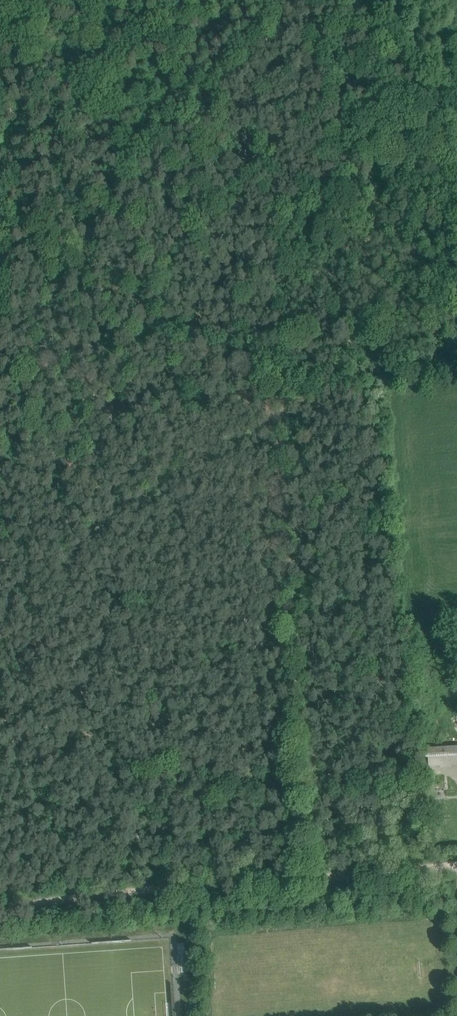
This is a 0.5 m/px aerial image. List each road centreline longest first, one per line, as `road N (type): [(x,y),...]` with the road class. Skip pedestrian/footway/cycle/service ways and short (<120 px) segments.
road 1 (track): [(0,908),(456,866)]
road 2 (track): [(456,132),(355,0)]

